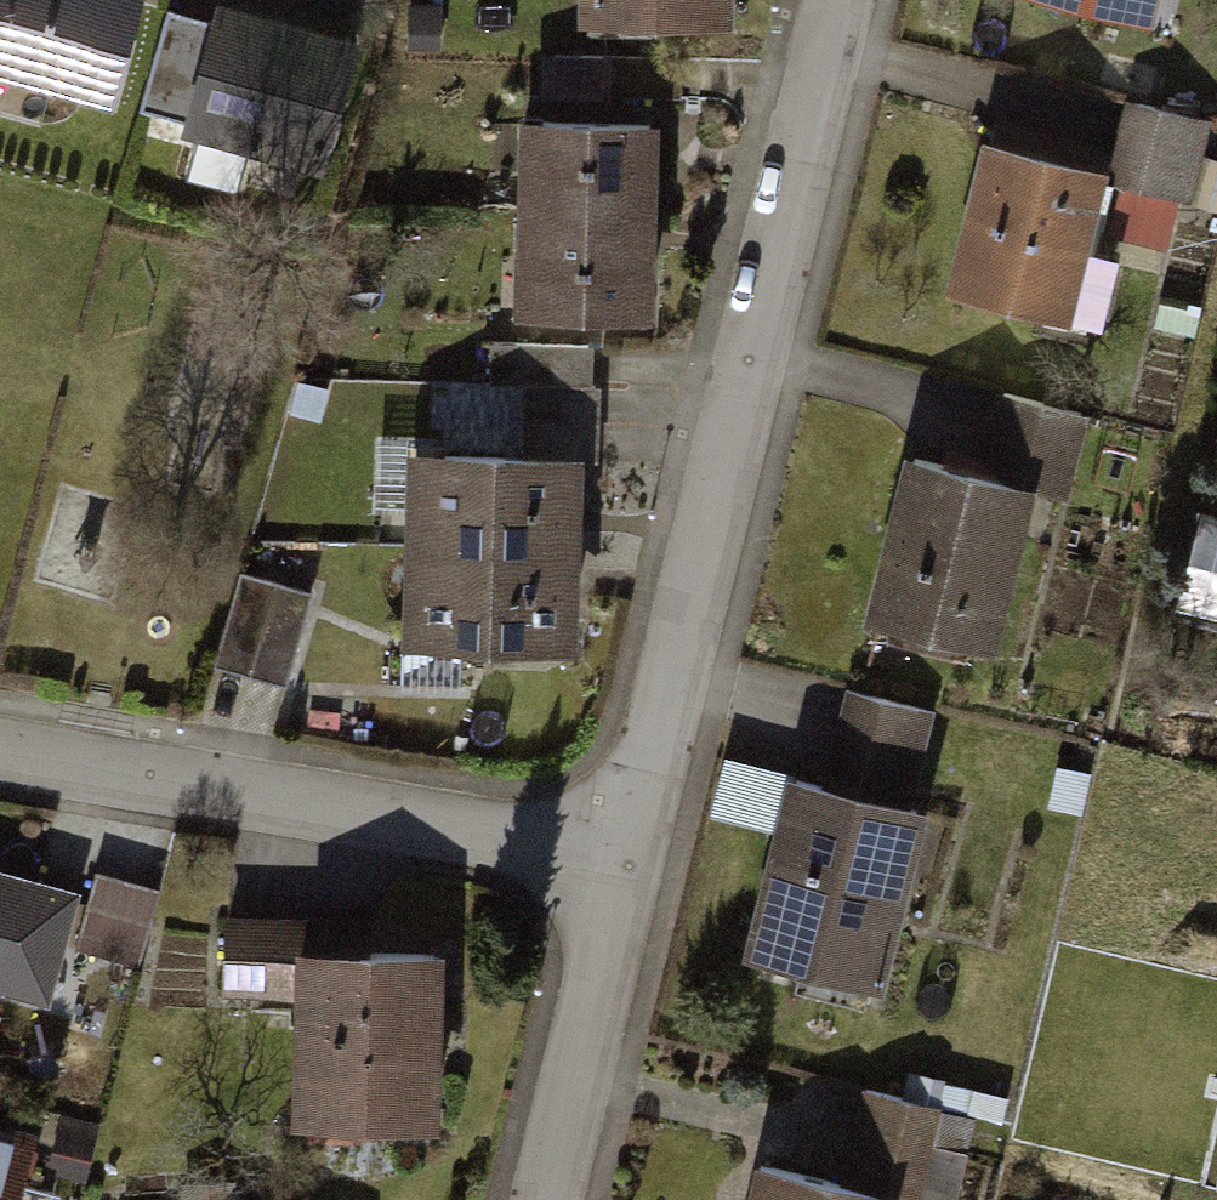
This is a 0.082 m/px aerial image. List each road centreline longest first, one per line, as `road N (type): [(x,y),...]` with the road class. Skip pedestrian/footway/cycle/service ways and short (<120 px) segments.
road 1 (residential): [(836,0),(620,860)]
road 2 (residential): [(0,753),(170,792),(620,860)]
road 3 (residential): [(620,860),(539,1199)]

